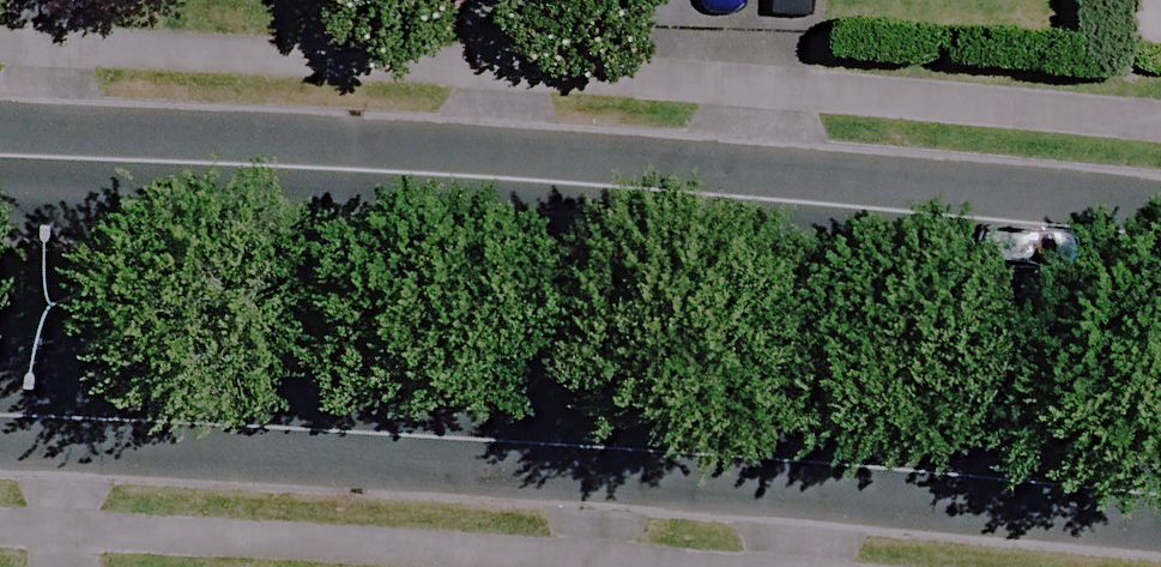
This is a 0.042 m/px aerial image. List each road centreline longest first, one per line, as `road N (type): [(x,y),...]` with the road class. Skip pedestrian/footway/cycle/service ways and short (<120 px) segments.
road 1 (secondary): [(0,168),(319,183),(1160,266)]
road 2 (secondary): [(1160,458),(593,408),(0,377)]

